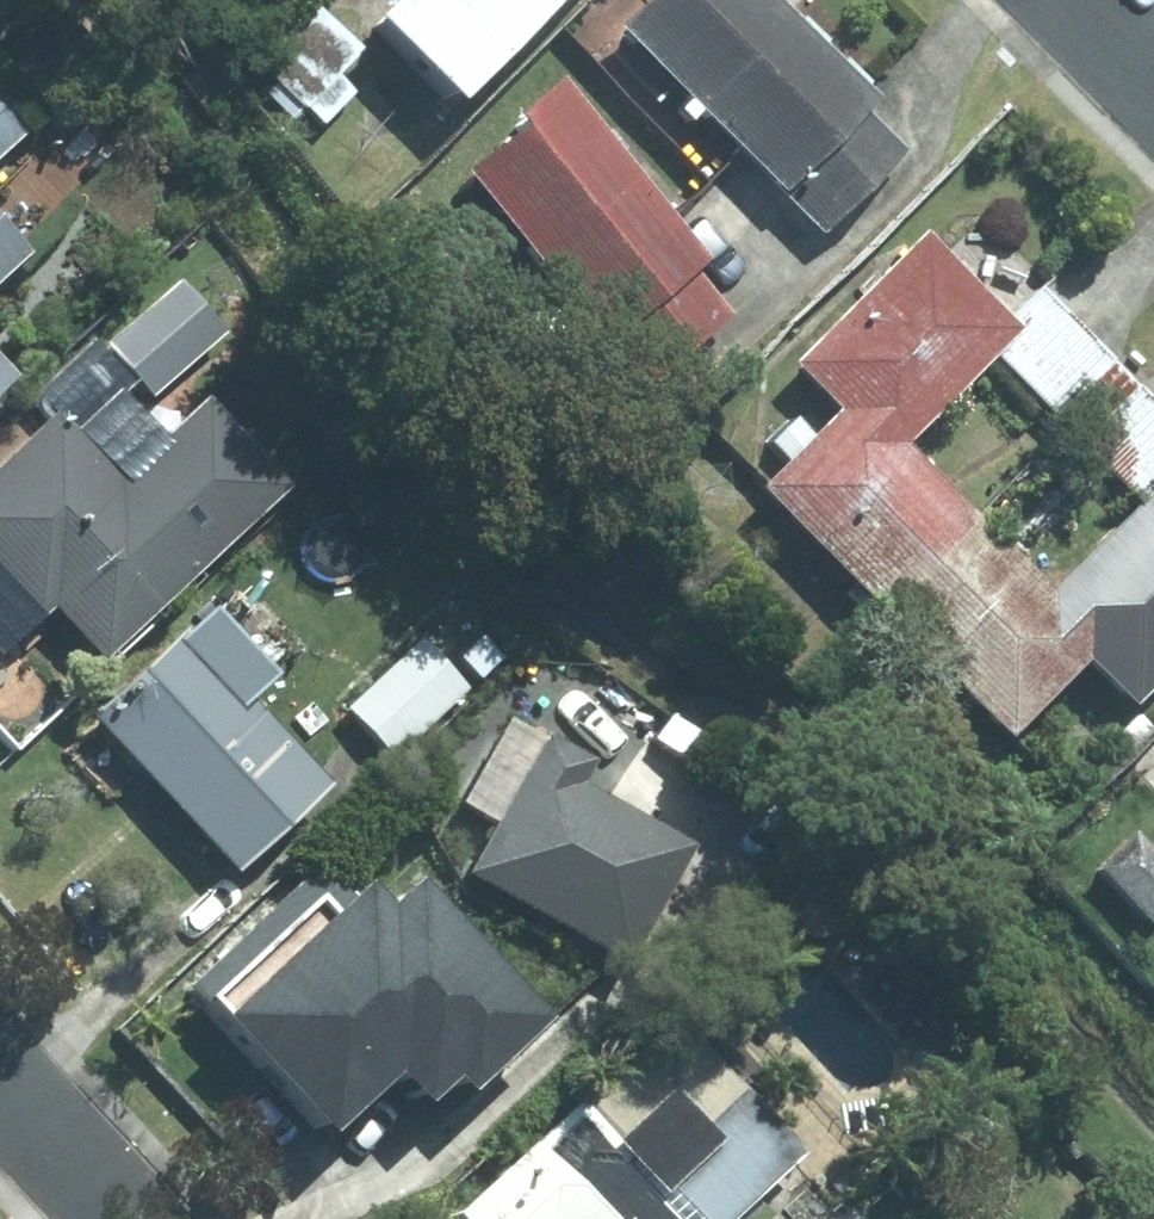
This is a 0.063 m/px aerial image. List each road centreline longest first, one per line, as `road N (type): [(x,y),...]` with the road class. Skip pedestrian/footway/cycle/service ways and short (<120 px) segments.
road 1 (residential): [(0,1067),(137,1218)]

